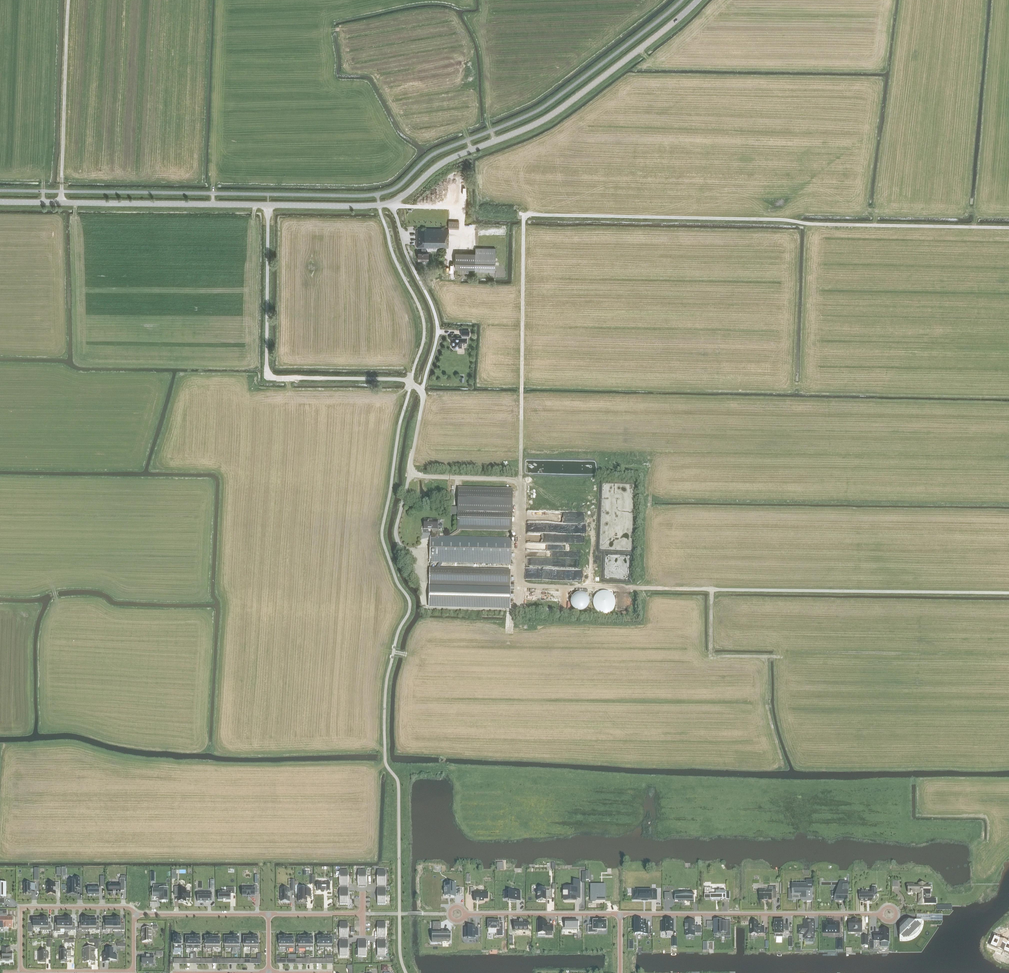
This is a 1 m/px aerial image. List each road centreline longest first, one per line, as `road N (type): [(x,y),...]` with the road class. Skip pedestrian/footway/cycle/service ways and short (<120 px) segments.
road 1 (secondary): [(698,0),(547,118),(448,159),(388,203),(0,202)]
road 2 (track): [(520,482),(523,215),(1008,229)]
road 3 (track): [(784,767),(766,701),(766,660),(710,658),(712,589),(1008,593)]
road 4 (residential): [(135,914),(129,906),(20,906),(20,972),(134,972)]
road 5 (residential): [(620,914),(889,914)]
road 6 (residential): [(458,913),(620,914)]
road 7 (residential): [(269,915),(135,914)]

